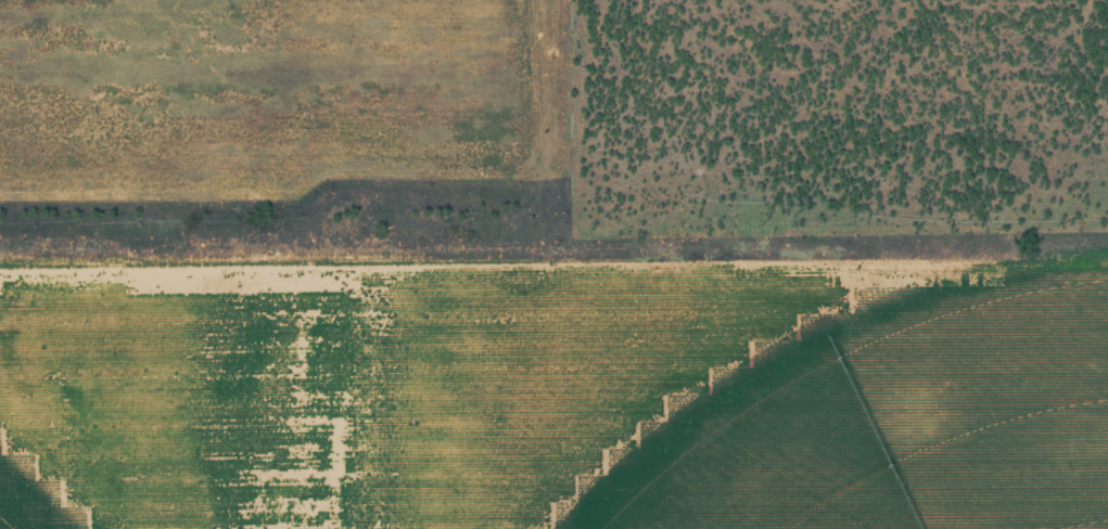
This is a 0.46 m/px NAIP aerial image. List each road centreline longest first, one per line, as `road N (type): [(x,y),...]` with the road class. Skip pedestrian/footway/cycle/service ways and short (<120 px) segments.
road 1 (residential): [(552,0),(560,271),(659,298),(1107,308)]

